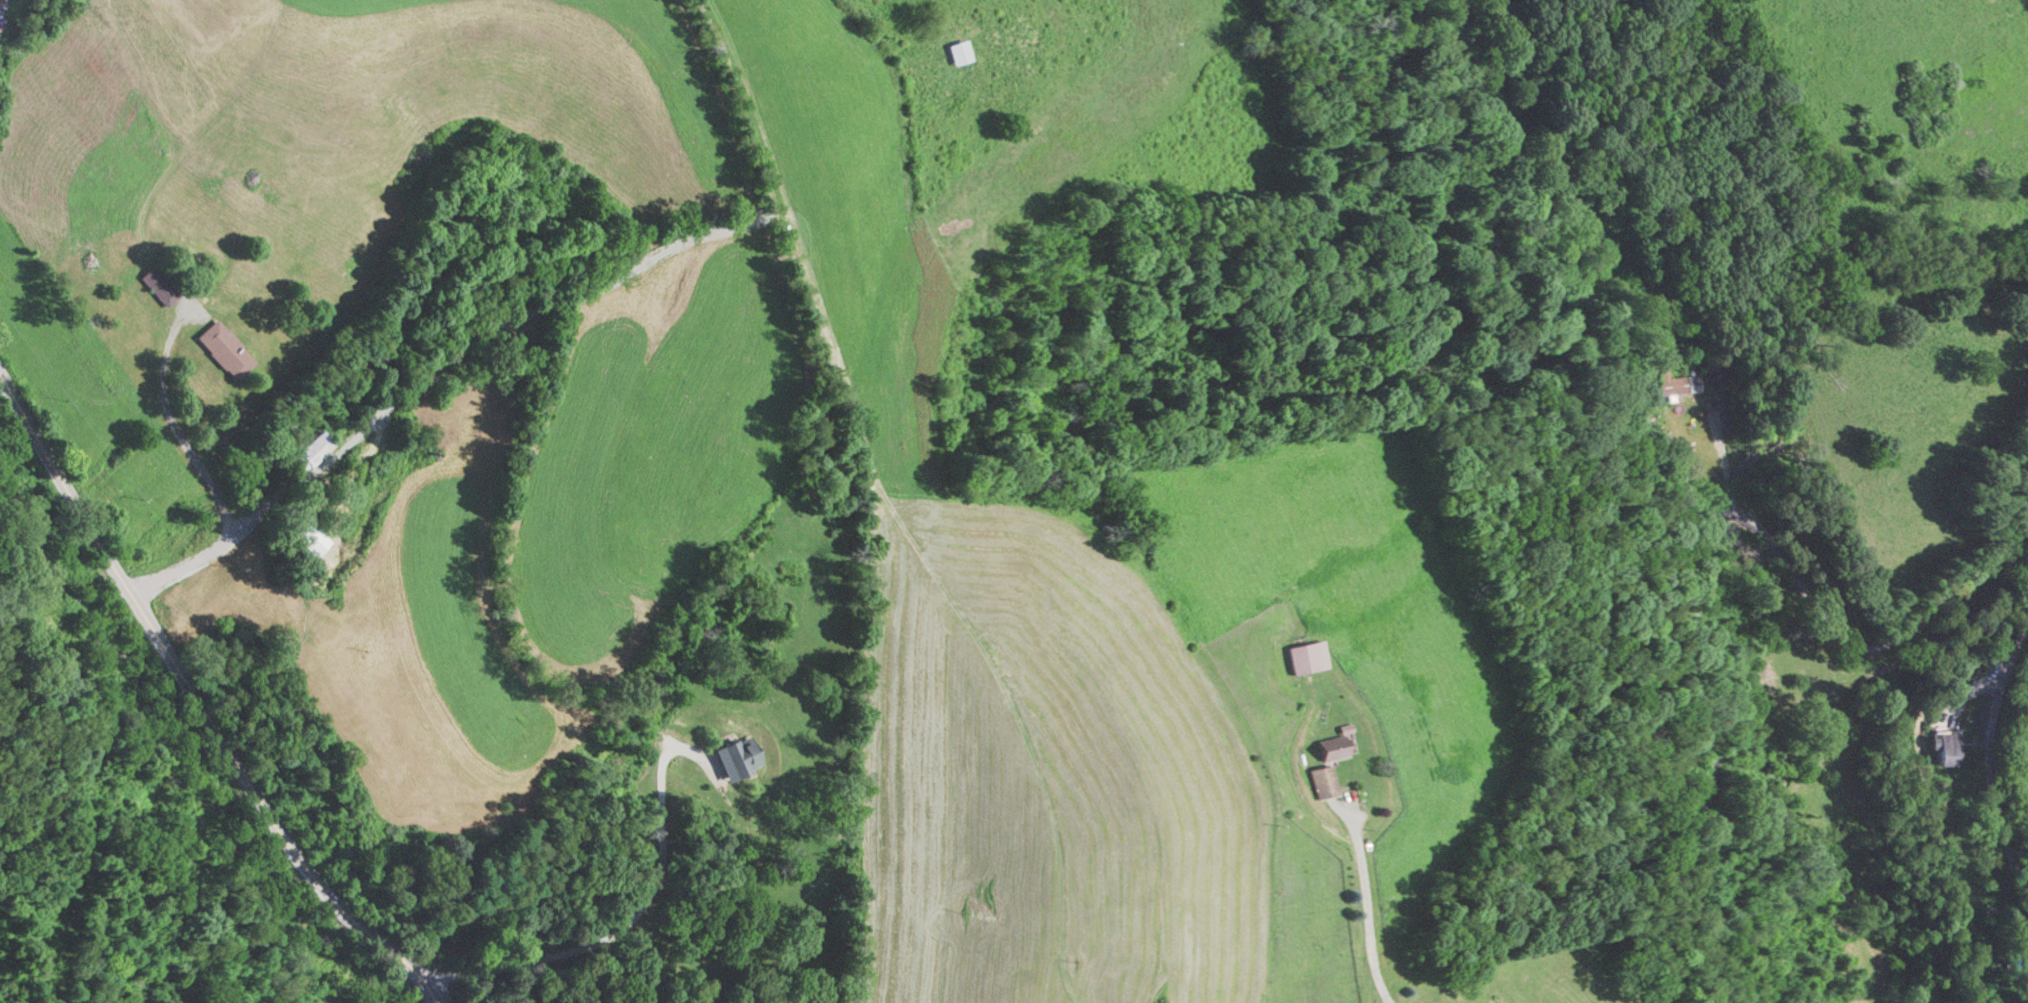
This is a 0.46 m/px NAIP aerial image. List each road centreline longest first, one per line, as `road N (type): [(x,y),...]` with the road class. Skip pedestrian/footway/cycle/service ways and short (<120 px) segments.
road 1 (residential): [(2027,515),(1891,645),(1854,645),(1828,619),(1808,571),(1742,514),(1704,524),(1693,588),(1722,740),(1708,818),(1739,959),(1730,1002)]
road 2 (tertiary): [(0,374),(313,888),(401,957),(430,1002)]
road 3 (residential): [(2027,904),(1994,817),(1998,686),(2027,634)]
road 4 (residential): [(1389,1002),(1378,978),(1352,812)]

